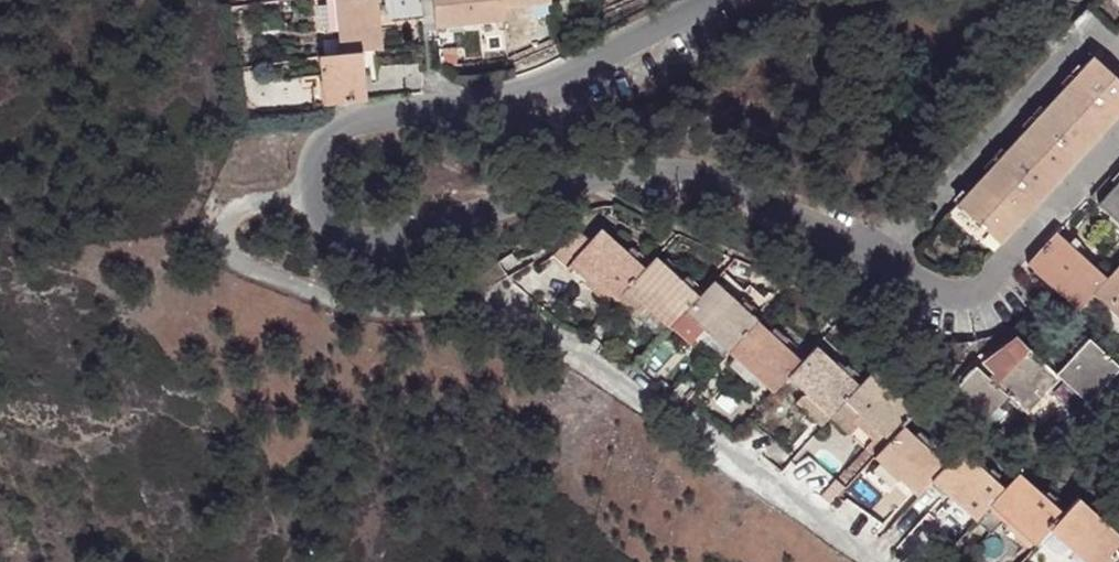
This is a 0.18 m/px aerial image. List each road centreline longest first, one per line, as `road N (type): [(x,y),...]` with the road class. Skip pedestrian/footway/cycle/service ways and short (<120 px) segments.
road 1 (residential): [(313,197),(327,228),(353,243),(387,244),(611,173),(685,171),(720,182),(945,296),(978,293),(1118,148)]
road 2 (residential): [(313,197),(242,209),(225,243),(235,261),(363,307),(484,299),(513,305),(874,561)]
road 3 (residential): [(715,0),(512,96),(335,132),(310,175),(313,197)]

